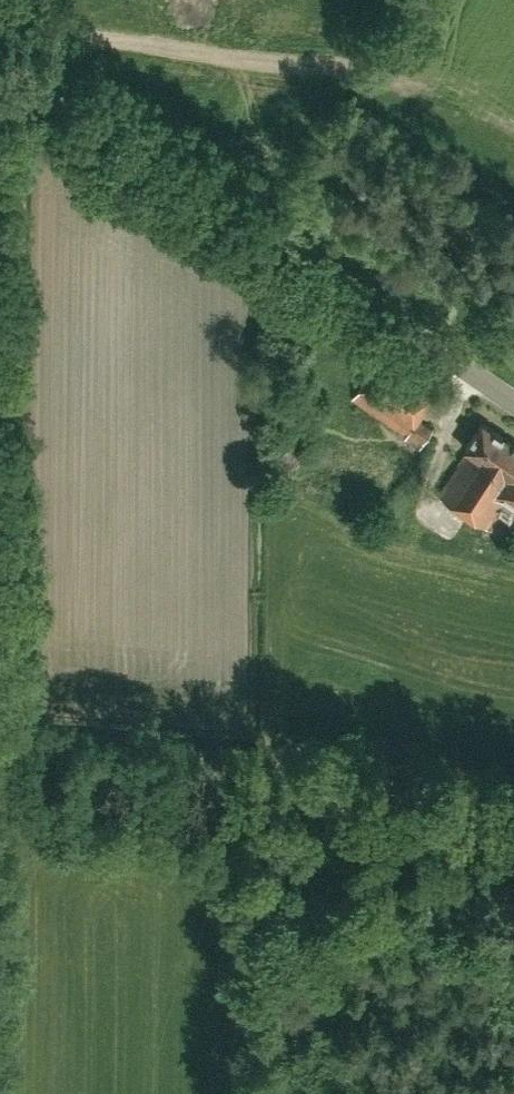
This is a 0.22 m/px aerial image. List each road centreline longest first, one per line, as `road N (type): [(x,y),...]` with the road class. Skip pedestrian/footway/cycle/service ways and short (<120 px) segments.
road 1 (tertiary): [(513,398),(137,144),(0,86)]
road 2 (track): [(0,783),(513,818)]

